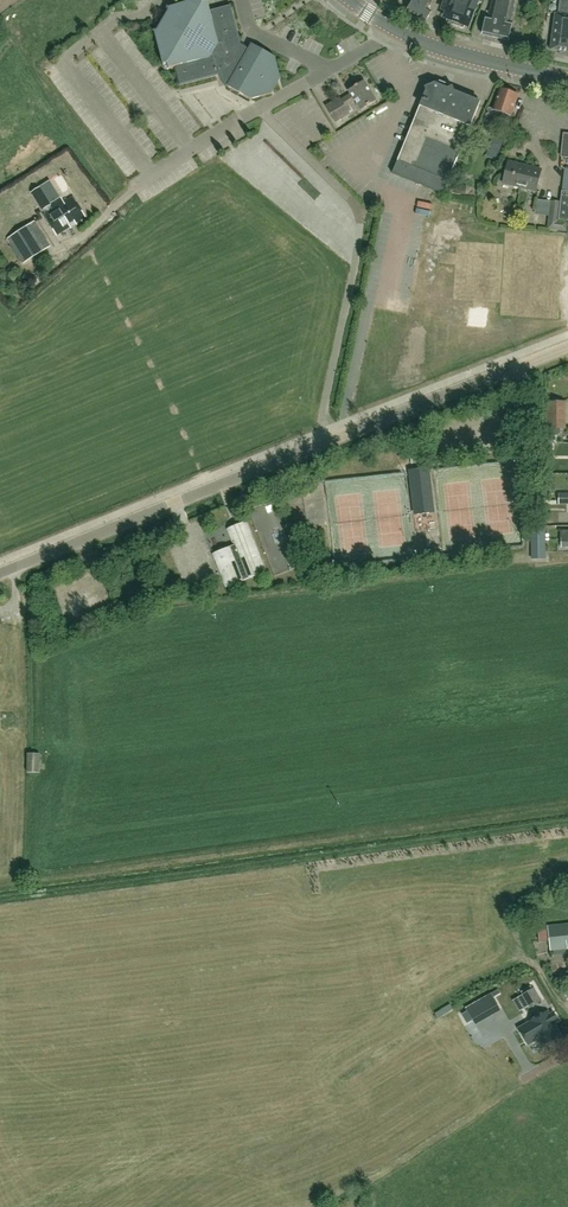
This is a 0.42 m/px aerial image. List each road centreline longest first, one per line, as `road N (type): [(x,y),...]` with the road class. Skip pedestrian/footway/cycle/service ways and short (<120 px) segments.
road 1 (residential): [(0,572),(567,345)]
road 2 (primary): [(567,80),(457,55),(358,8)]

